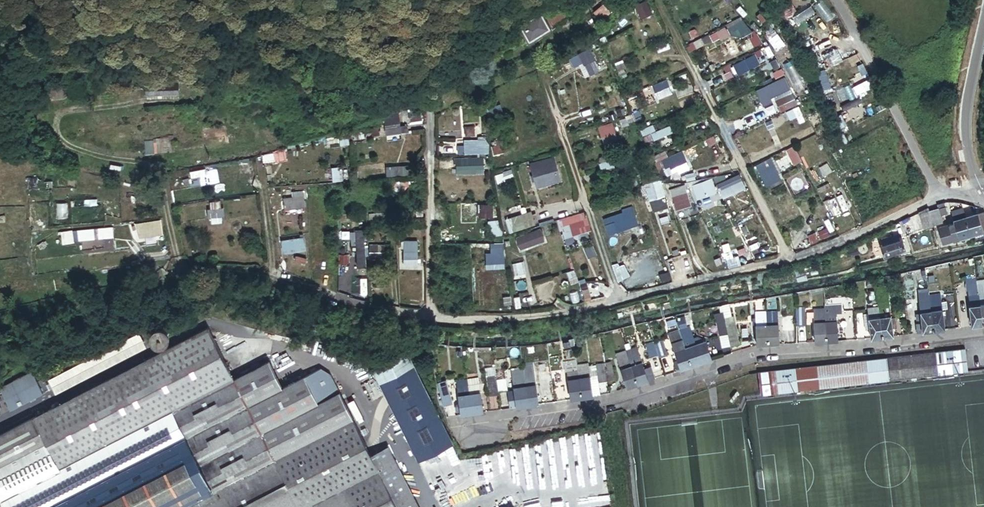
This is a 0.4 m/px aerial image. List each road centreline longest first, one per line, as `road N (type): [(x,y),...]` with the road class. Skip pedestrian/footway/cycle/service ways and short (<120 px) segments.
road 1 (unclassified): [(939,199),(806,253),(568,311),(430,317),(312,291)]
road 2 (residential): [(459,429),(622,401),(759,357),(983,334)]
road 3 (unclassified): [(939,199),(835,0)]
road 4 (unclassified): [(983,192),(966,128),(983,27)]
road 5 (track): [(542,78),(582,192)]

